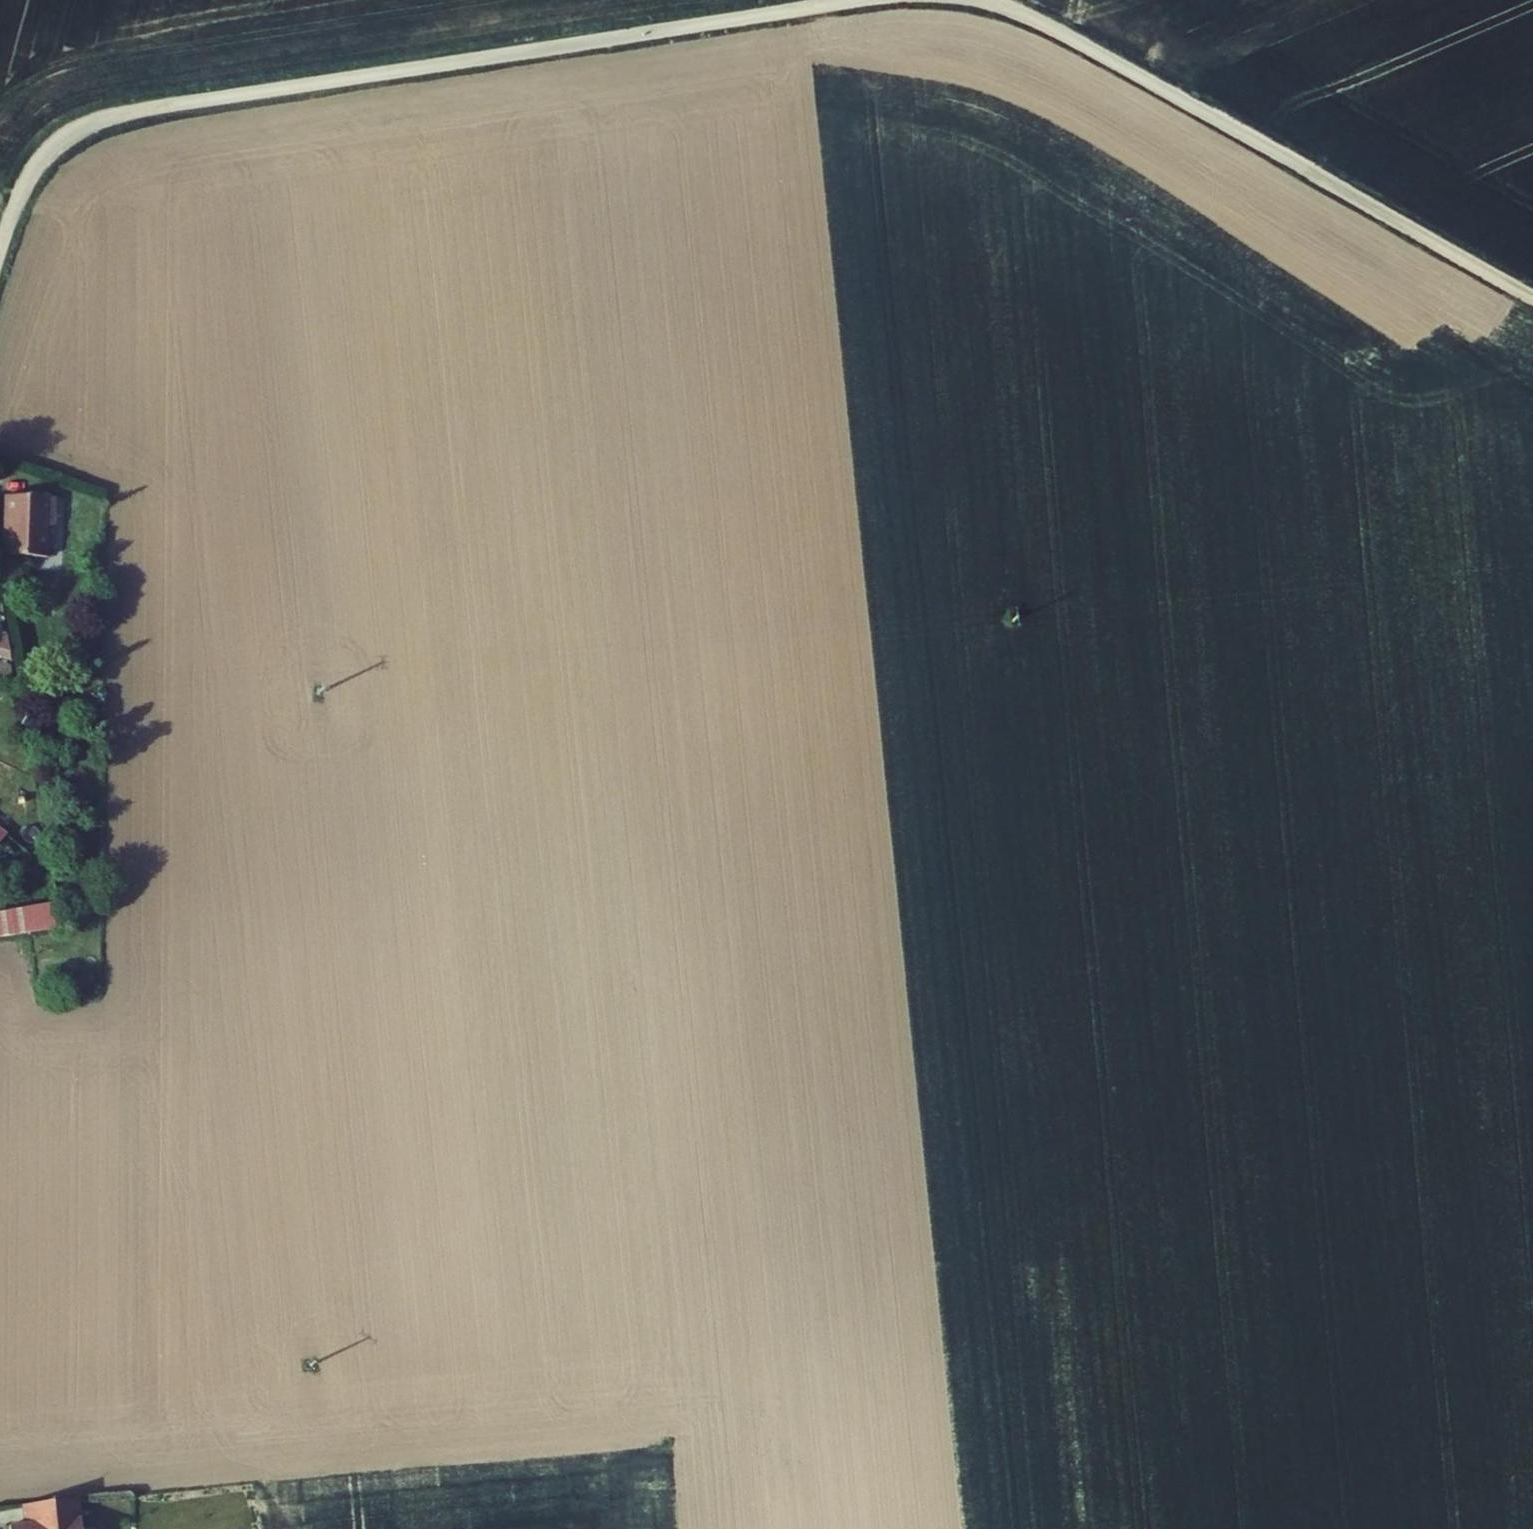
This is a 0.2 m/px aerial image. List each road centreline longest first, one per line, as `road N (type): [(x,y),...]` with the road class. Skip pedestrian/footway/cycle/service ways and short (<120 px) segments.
road 1 (residential): [(0,248),(33,169),(70,133),(100,118),(852,0)]
road 2 (unclassified): [(982,0),(1048,27),(1532,299)]

